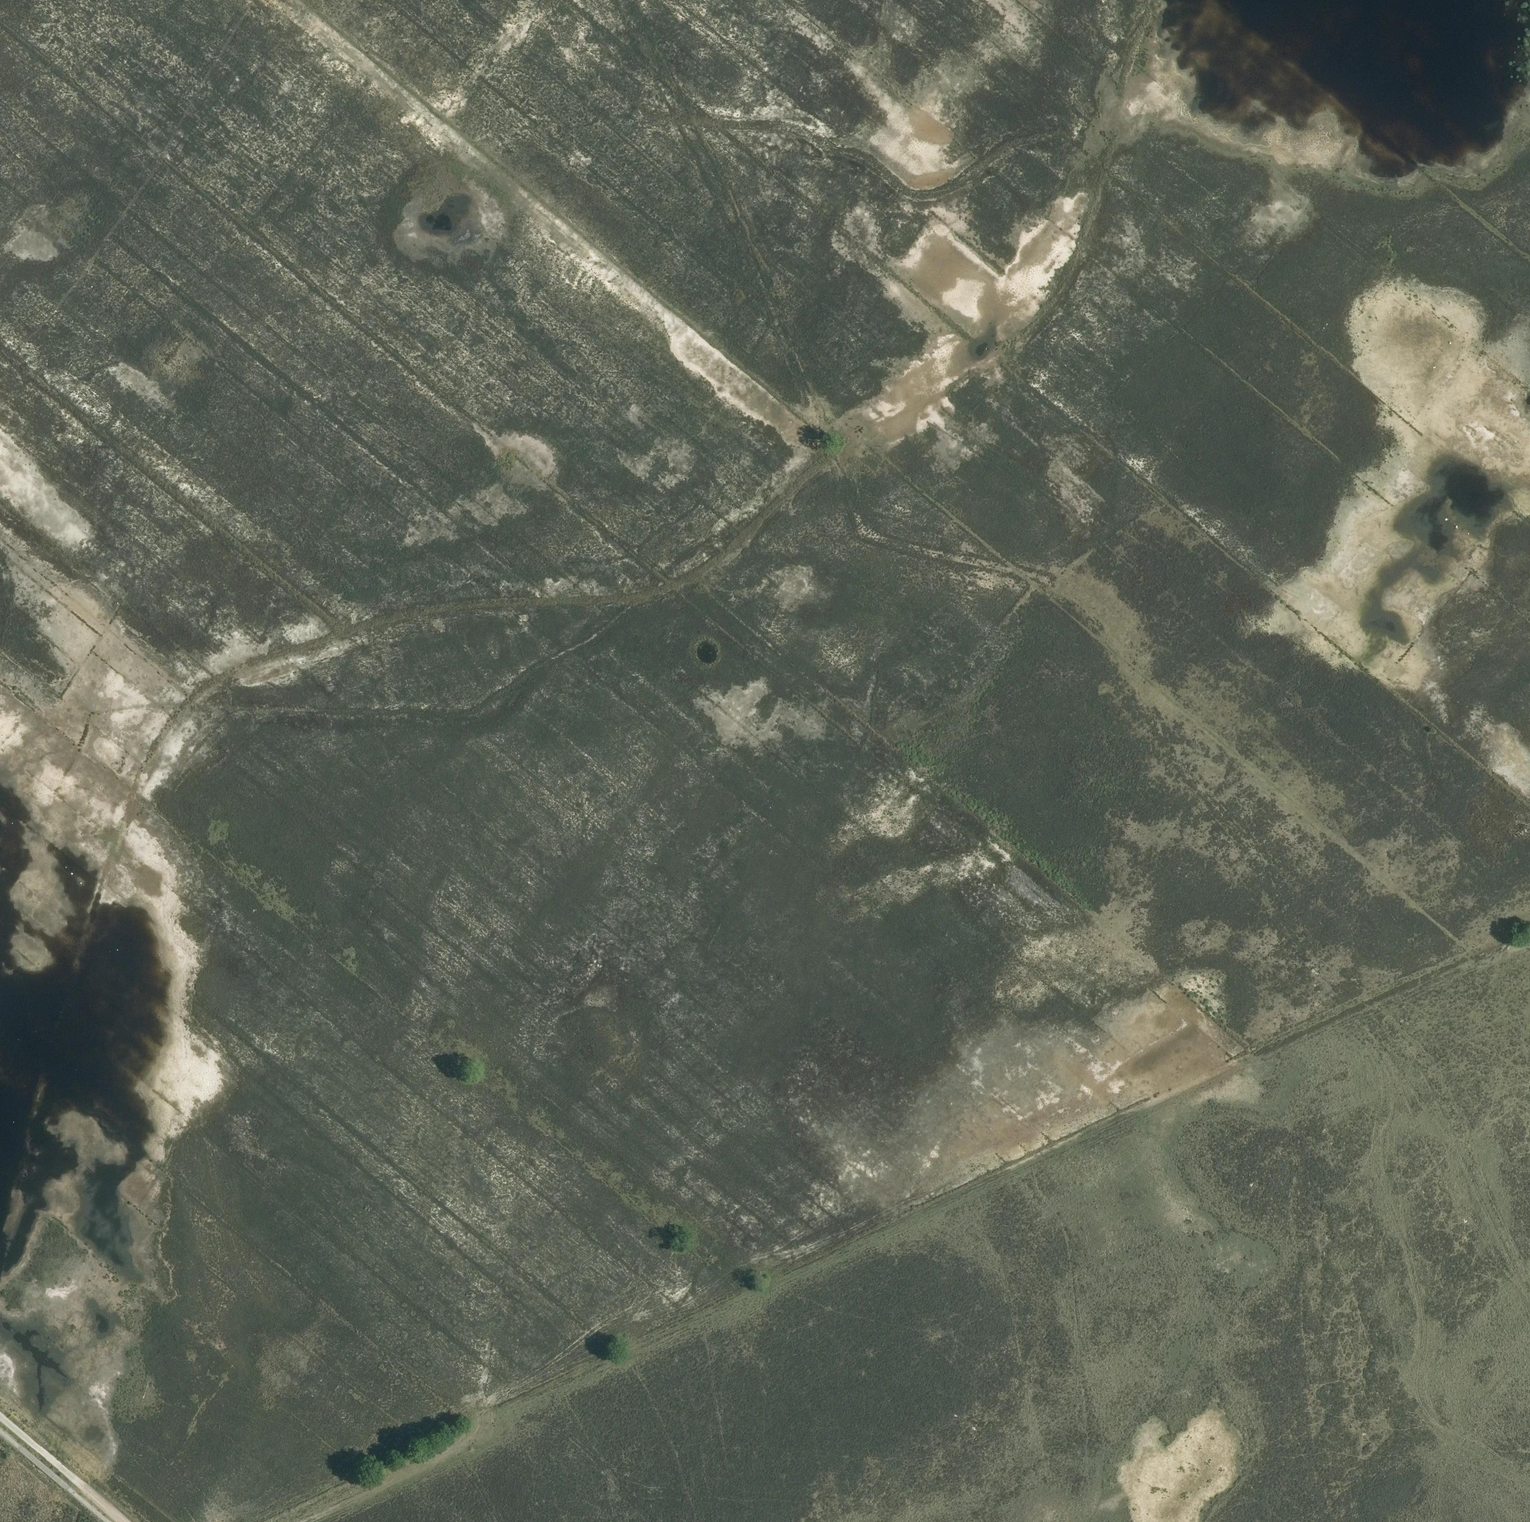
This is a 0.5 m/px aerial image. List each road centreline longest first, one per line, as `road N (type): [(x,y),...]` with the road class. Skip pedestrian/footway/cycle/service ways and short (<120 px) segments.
road 1 (track): [(295,1521),(479,1438)]
road 2 (track): [(123,1521),(0,1417)]

